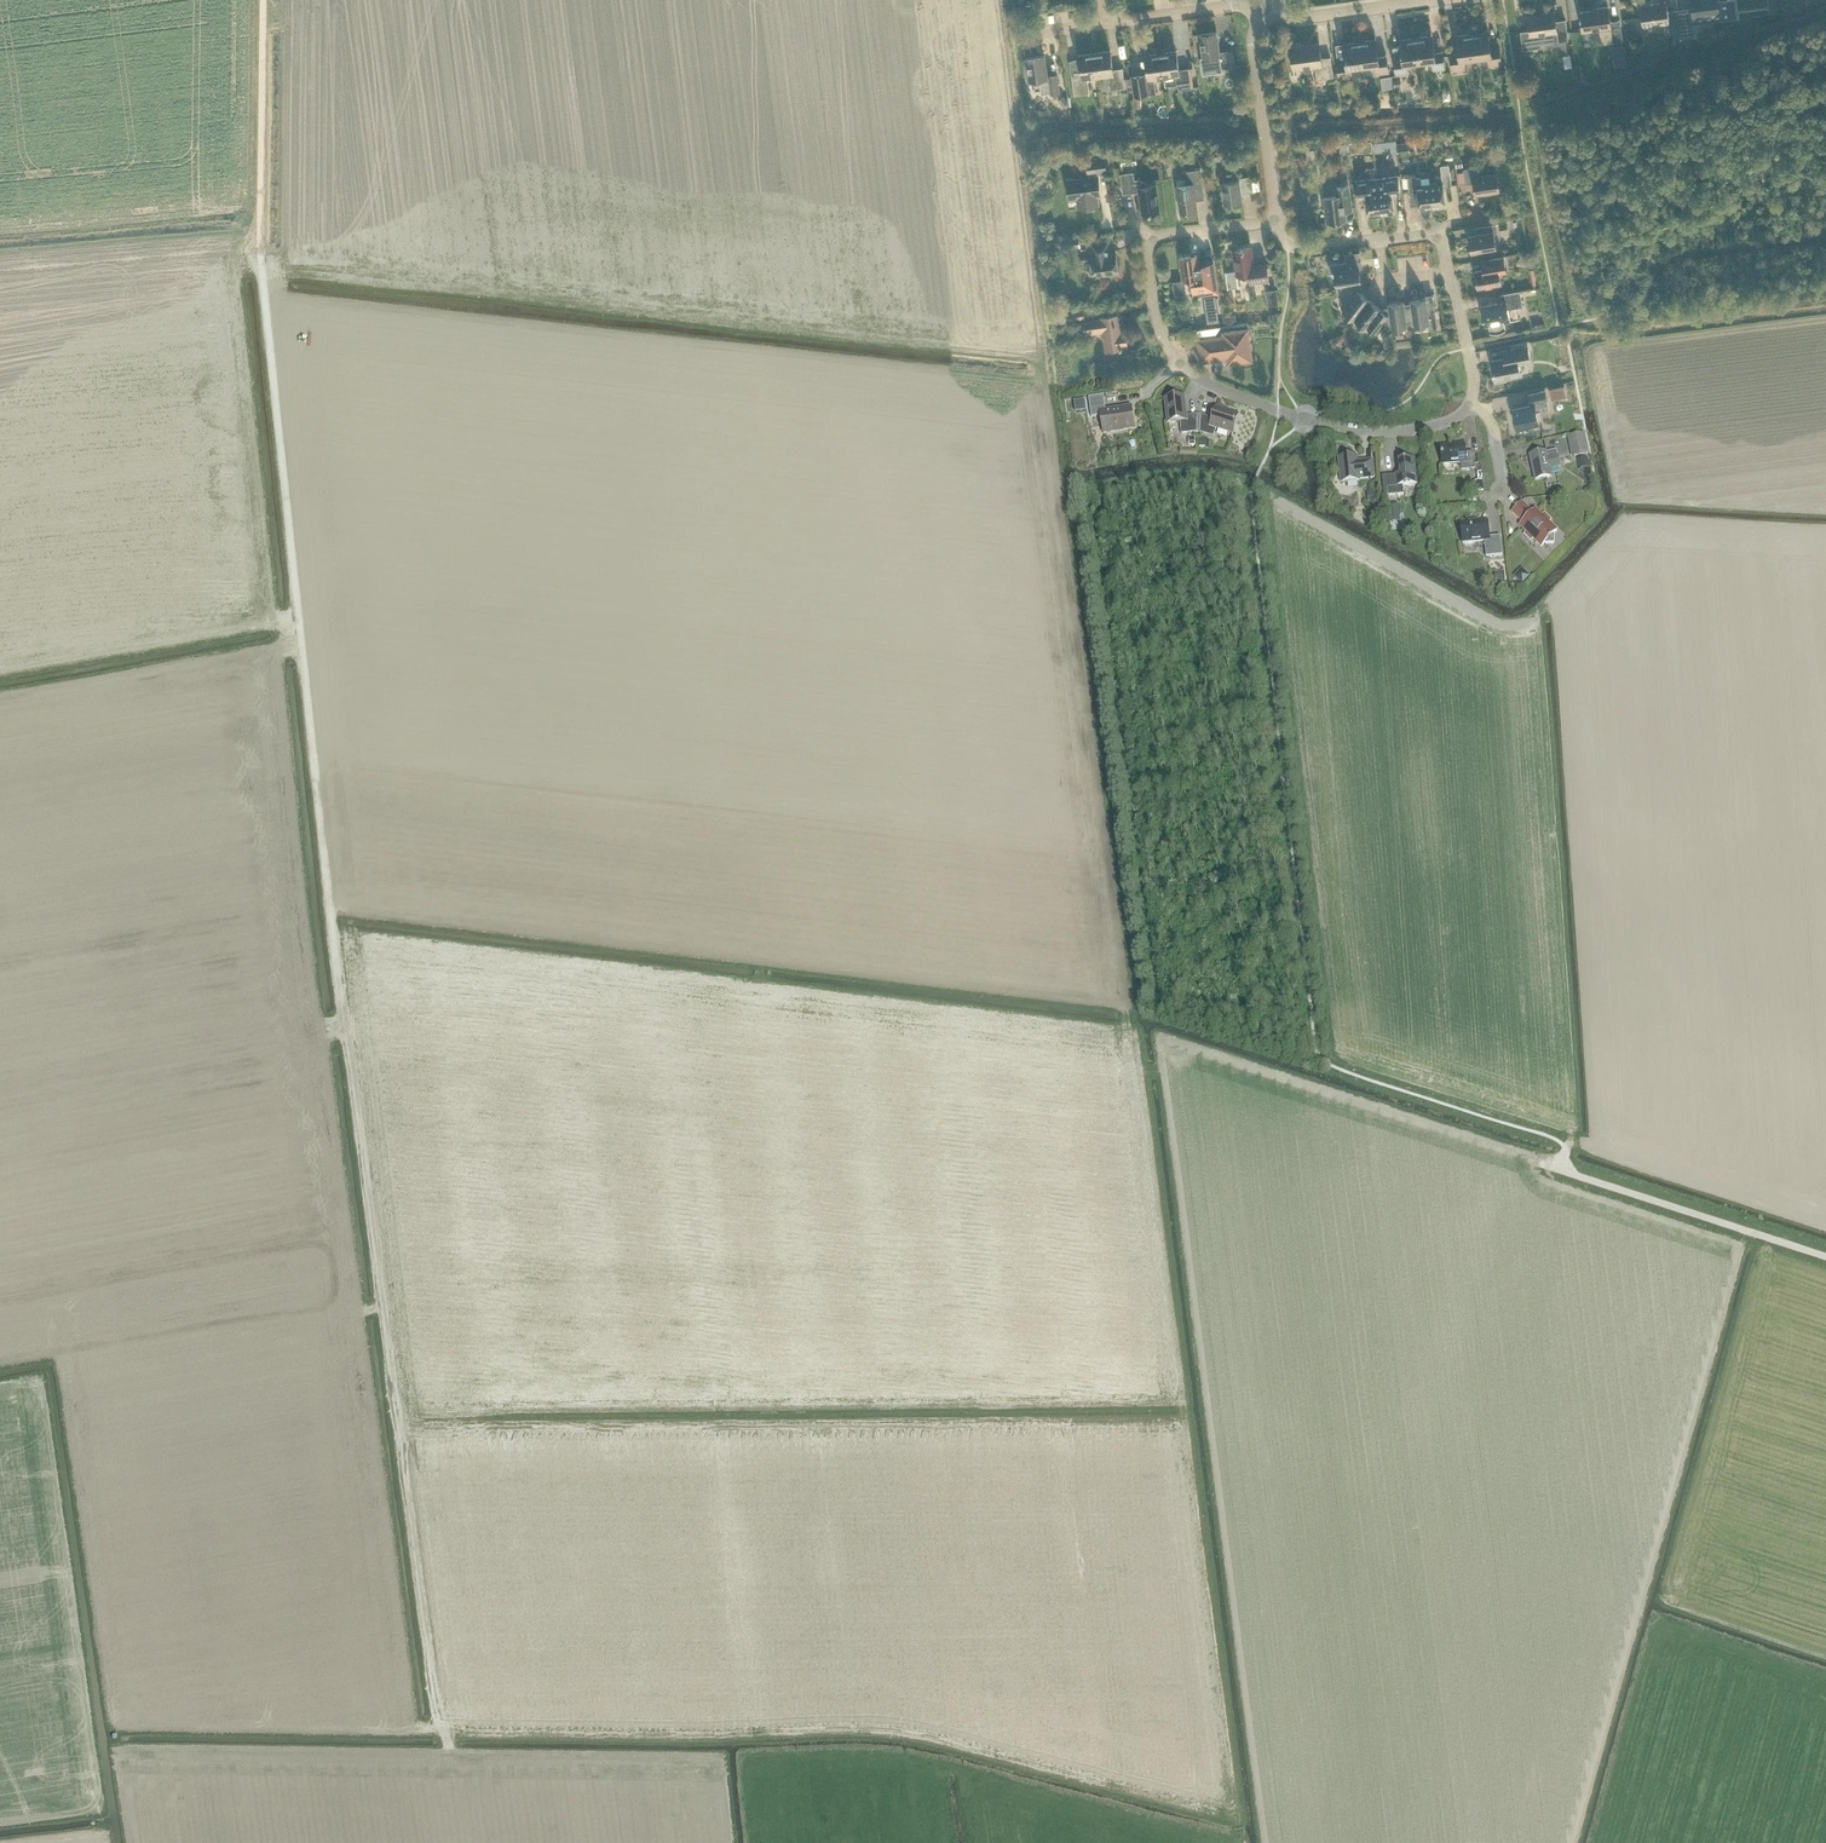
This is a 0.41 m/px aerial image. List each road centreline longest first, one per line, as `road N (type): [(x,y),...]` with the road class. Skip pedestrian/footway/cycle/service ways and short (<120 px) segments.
road 1 (residential): [(1470,405),(1446,423),(1362,431),(1278,412),(1176,366),(1148,280),(1148,240),(1269,221)]
road 2 (residential): [(1269,221),(1300,247),(1438,236),(1473,379),(1470,405)]
road 3 (residential): [(1251,1),(1269,221)]
road 4 (residential): [(1275,0),(1303,16),(1420,0)]
road 5 (residential): [(1104,25),(1251,1)]

